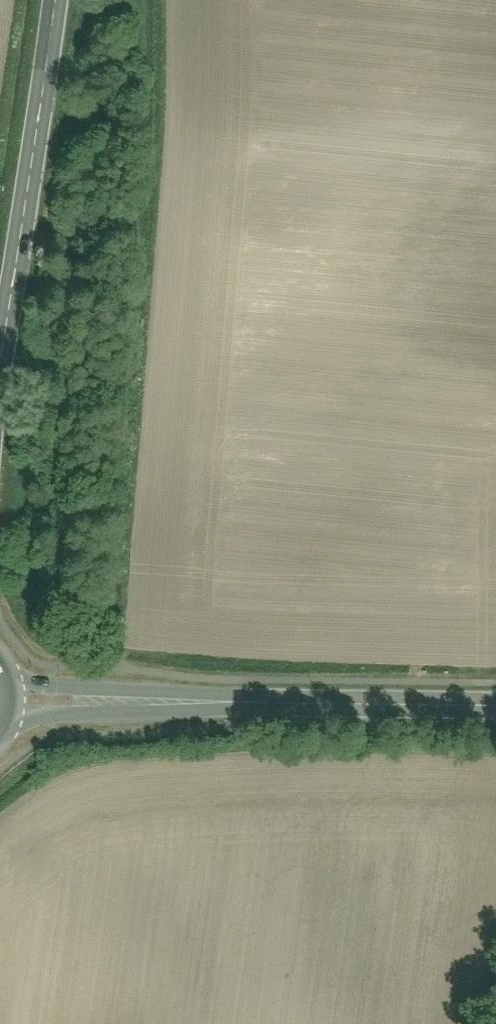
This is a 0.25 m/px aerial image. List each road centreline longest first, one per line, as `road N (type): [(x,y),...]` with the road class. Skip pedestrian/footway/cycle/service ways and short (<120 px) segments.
road 1 (secondary): [(57,0),(0,361)]
road 2 (tertiary): [(495,705),(172,700)]
road 3 (tertiary): [(12,739),(52,719),(172,700)]
road 4 (tertiary): [(172,700),(16,678)]

